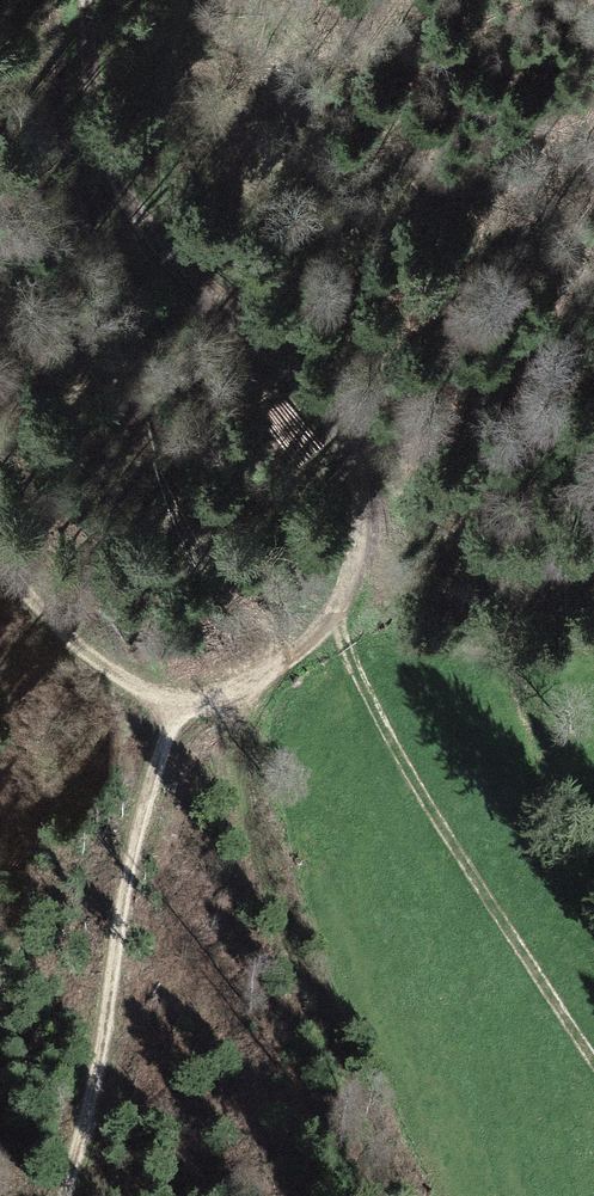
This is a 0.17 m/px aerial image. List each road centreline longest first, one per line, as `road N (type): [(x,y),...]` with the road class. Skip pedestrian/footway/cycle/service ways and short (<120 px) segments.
road 1 (track): [(90,0),(90,67),(108,164),(139,223),(309,383),(350,449),(365,522),(339,603)]
road 2 (track): [(339,603),(348,649),(385,733),(593,1063)]
road 3 (track): [(66,1195),(109,1041),(137,845),(174,700)]
road 4 (track): [(339,603),(302,649),(254,681),(174,700),(76,640),(0,555)]
road 5 (track): [(186,262),(171,195),(184,0)]

